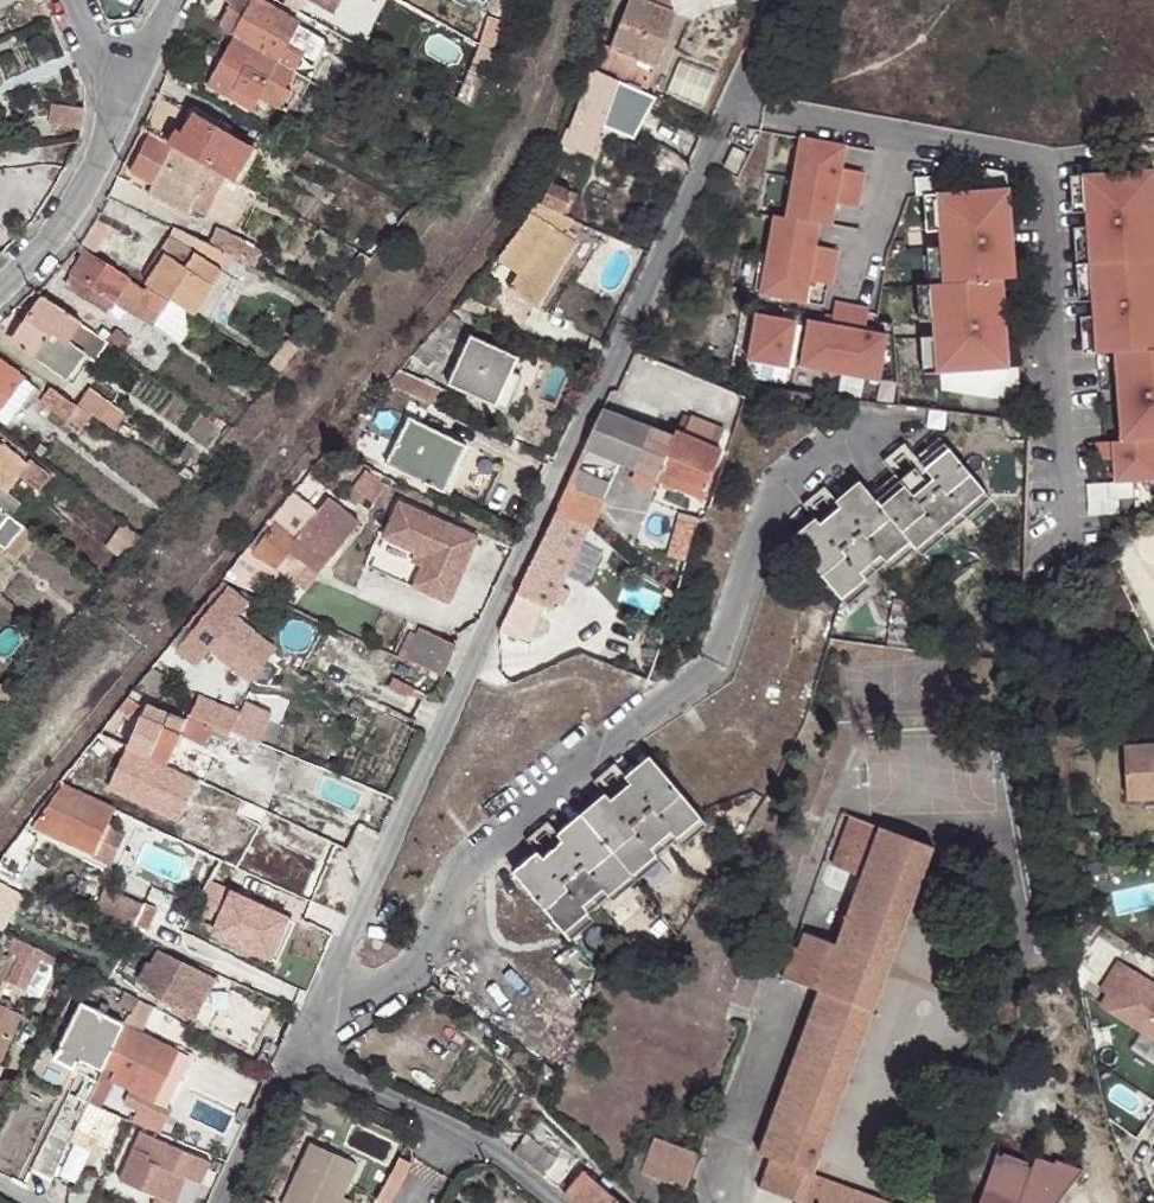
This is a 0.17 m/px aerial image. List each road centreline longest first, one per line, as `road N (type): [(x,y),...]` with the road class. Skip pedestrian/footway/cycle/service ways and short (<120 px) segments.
road 1 (residential): [(727,102),(313,1002)]
road 2 (unclassified): [(868,414),(774,489),(713,669),(471,864),(402,976),(313,1002)]
road 3 (unclassified): [(904,137),(1035,162),(1048,180),(1066,549)]
road 4 (residential): [(0,292),(94,181),(122,109)]
road 5 (unclassified): [(727,102),(904,137)]
road 6 (residential): [(438,1130),(286,1058)]
road 7 (residential): [(286,1058),(221,1202)]
road 8 (unclassified): [(904,137),(857,282)]
road 9 (residential): [(541,1202),(438,1130)]
road 10 (residential): [(122,109),(175,0)]

